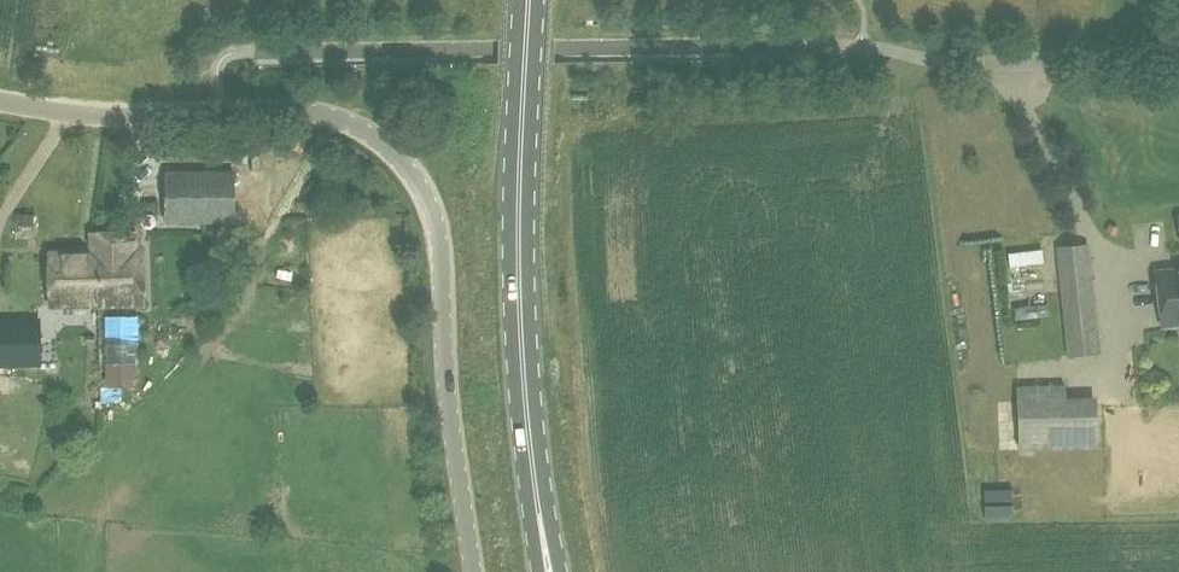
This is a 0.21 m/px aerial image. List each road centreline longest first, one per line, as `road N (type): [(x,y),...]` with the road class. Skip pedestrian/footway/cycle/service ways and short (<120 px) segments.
road 1 (unclassified): [(213,108),(337,114),(382,136),(414,171),(437,228),(473,571)]
road 2 (primary): [(529,0),(519,272),(525,402),(549,571)]
road 3 (unclassified): [(1178,52),(955,61)]
road 4 (unclassified): [(213,108),(152,116),(0,100)]

